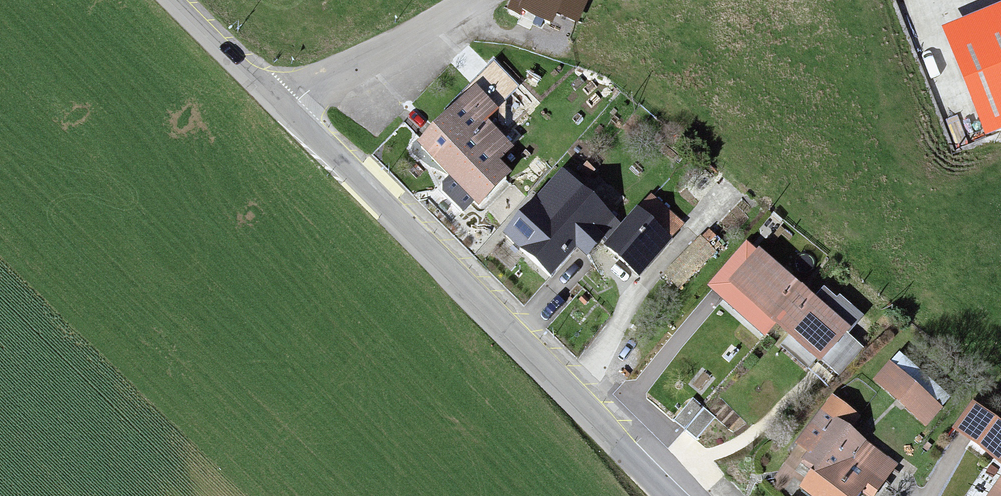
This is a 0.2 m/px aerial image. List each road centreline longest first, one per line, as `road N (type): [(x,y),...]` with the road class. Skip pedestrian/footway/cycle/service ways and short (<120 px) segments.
road 1 (secondary): [(170,0),(669,495)]
road 2 (track): [(286,107),(465,0)]

